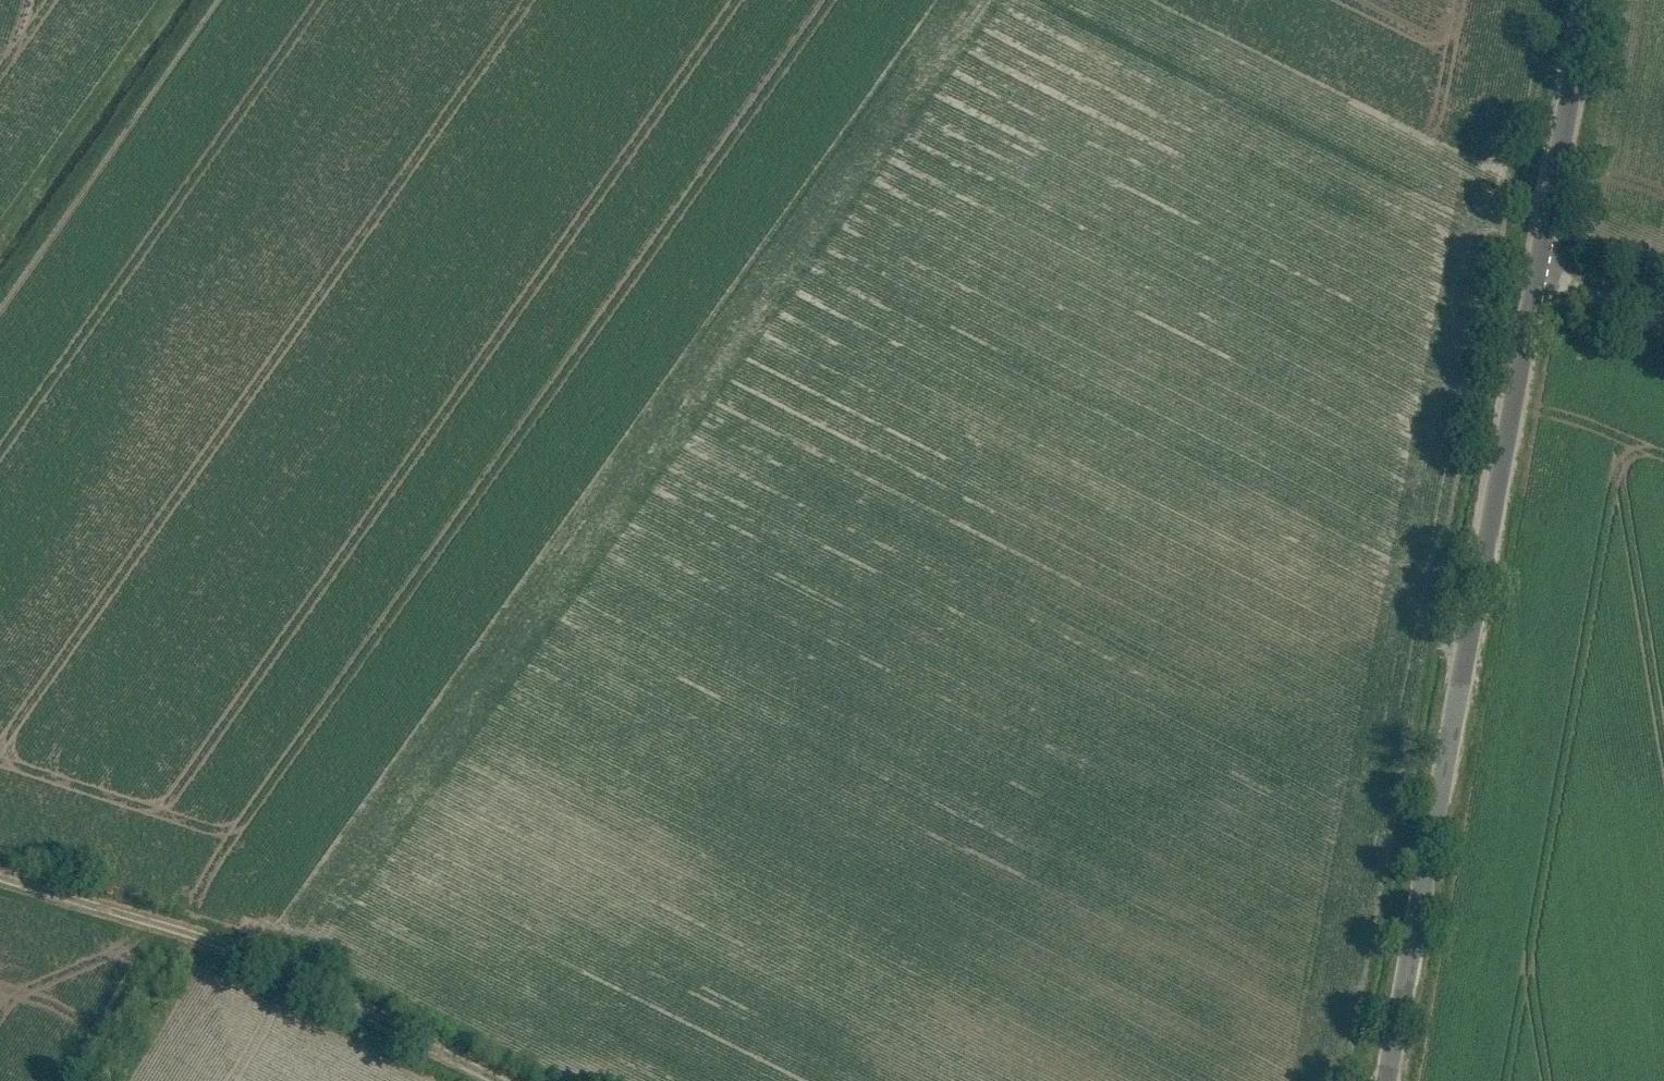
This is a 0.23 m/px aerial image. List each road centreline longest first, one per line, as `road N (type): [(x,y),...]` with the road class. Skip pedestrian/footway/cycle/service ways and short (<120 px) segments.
road 1 (tertiary): [(1377,1080),(1589,0)]
road 2 (track): [(0,876),(229,944),(503,1080)]
road 3 (track): [(1663,327),(1538,276)]

